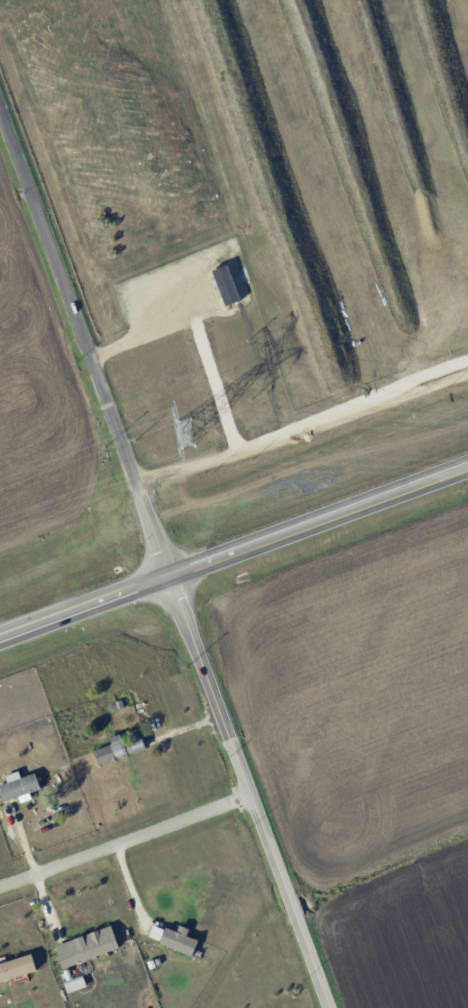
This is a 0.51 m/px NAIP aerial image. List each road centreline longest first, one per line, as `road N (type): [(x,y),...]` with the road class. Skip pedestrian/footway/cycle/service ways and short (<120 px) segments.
road 1 (secondary): [(0,638),(467,467)]
road 2 (residential): [(167,577),(0,120)]
road 3 (tertiary): [(326,1007),(167,577)]
road 4 (residential): [(247,796),(0,886)]

